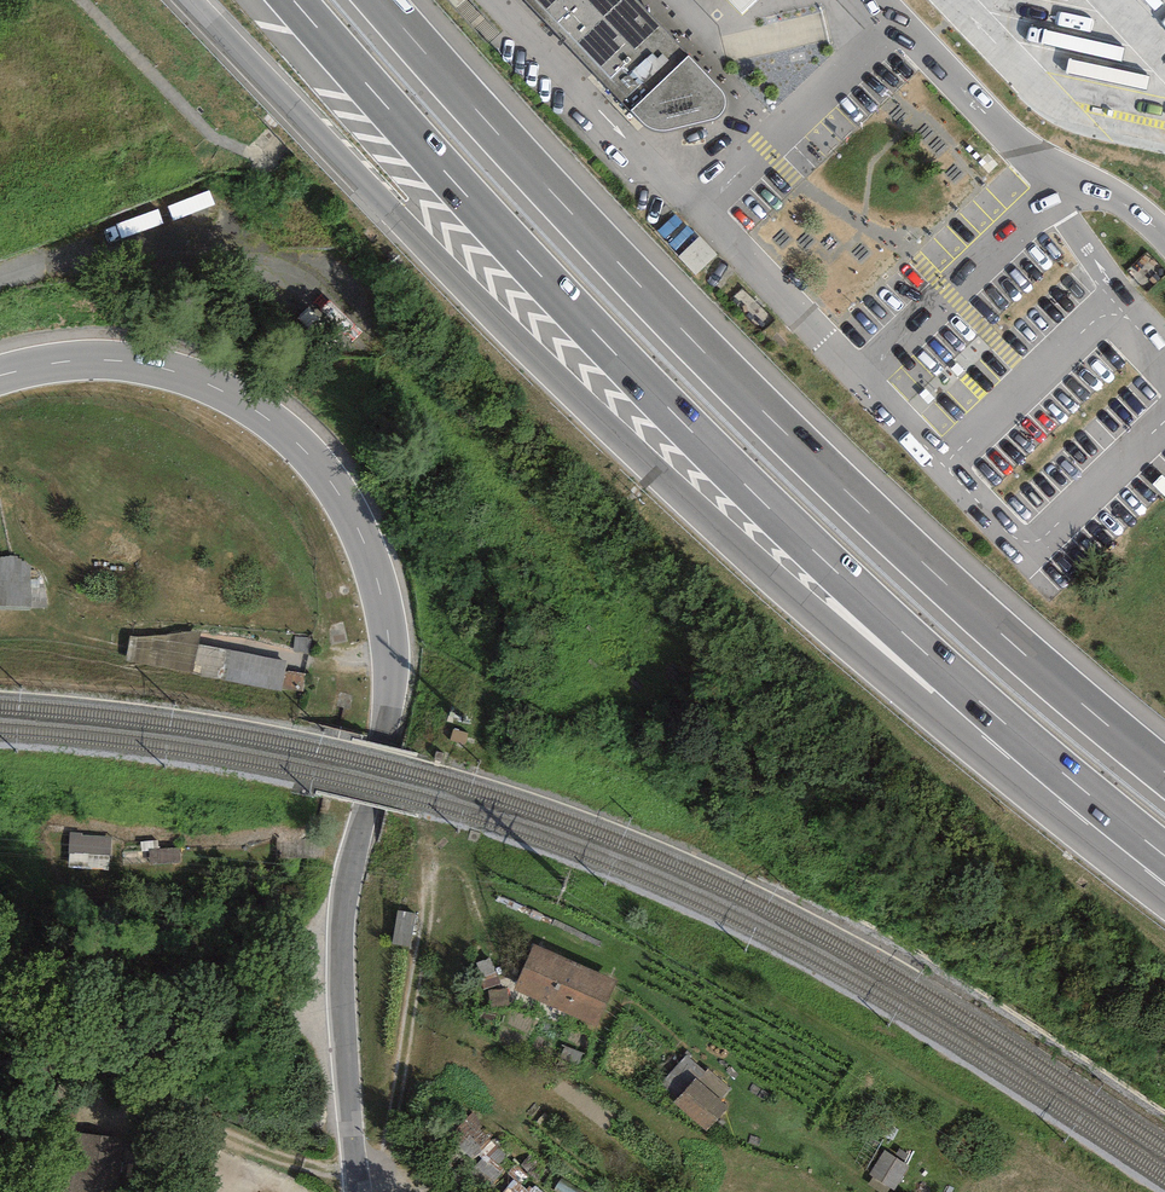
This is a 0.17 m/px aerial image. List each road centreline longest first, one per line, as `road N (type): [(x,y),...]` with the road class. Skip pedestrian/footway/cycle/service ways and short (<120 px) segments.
road 1 (motorway): [(1164,770),(826,472),(556,196),(381,0)]
road 2 (unclassified): [(0,376),(104,361),(194,378),(296,442),(362,536),(384,607),(391,675),(343,912),(342,985),(360,1191)]
road 3 (motorway): [(190,0),(390,210),(587,391),(820,593),(1001,723)]
road 4 (motorway): [(292,0),(657,405),(1001,723)]
road 5 (track): [(352,1113),(239,1075),(22,1049)]
road 6 (motorway): [(1001,723),(1164,857)]

